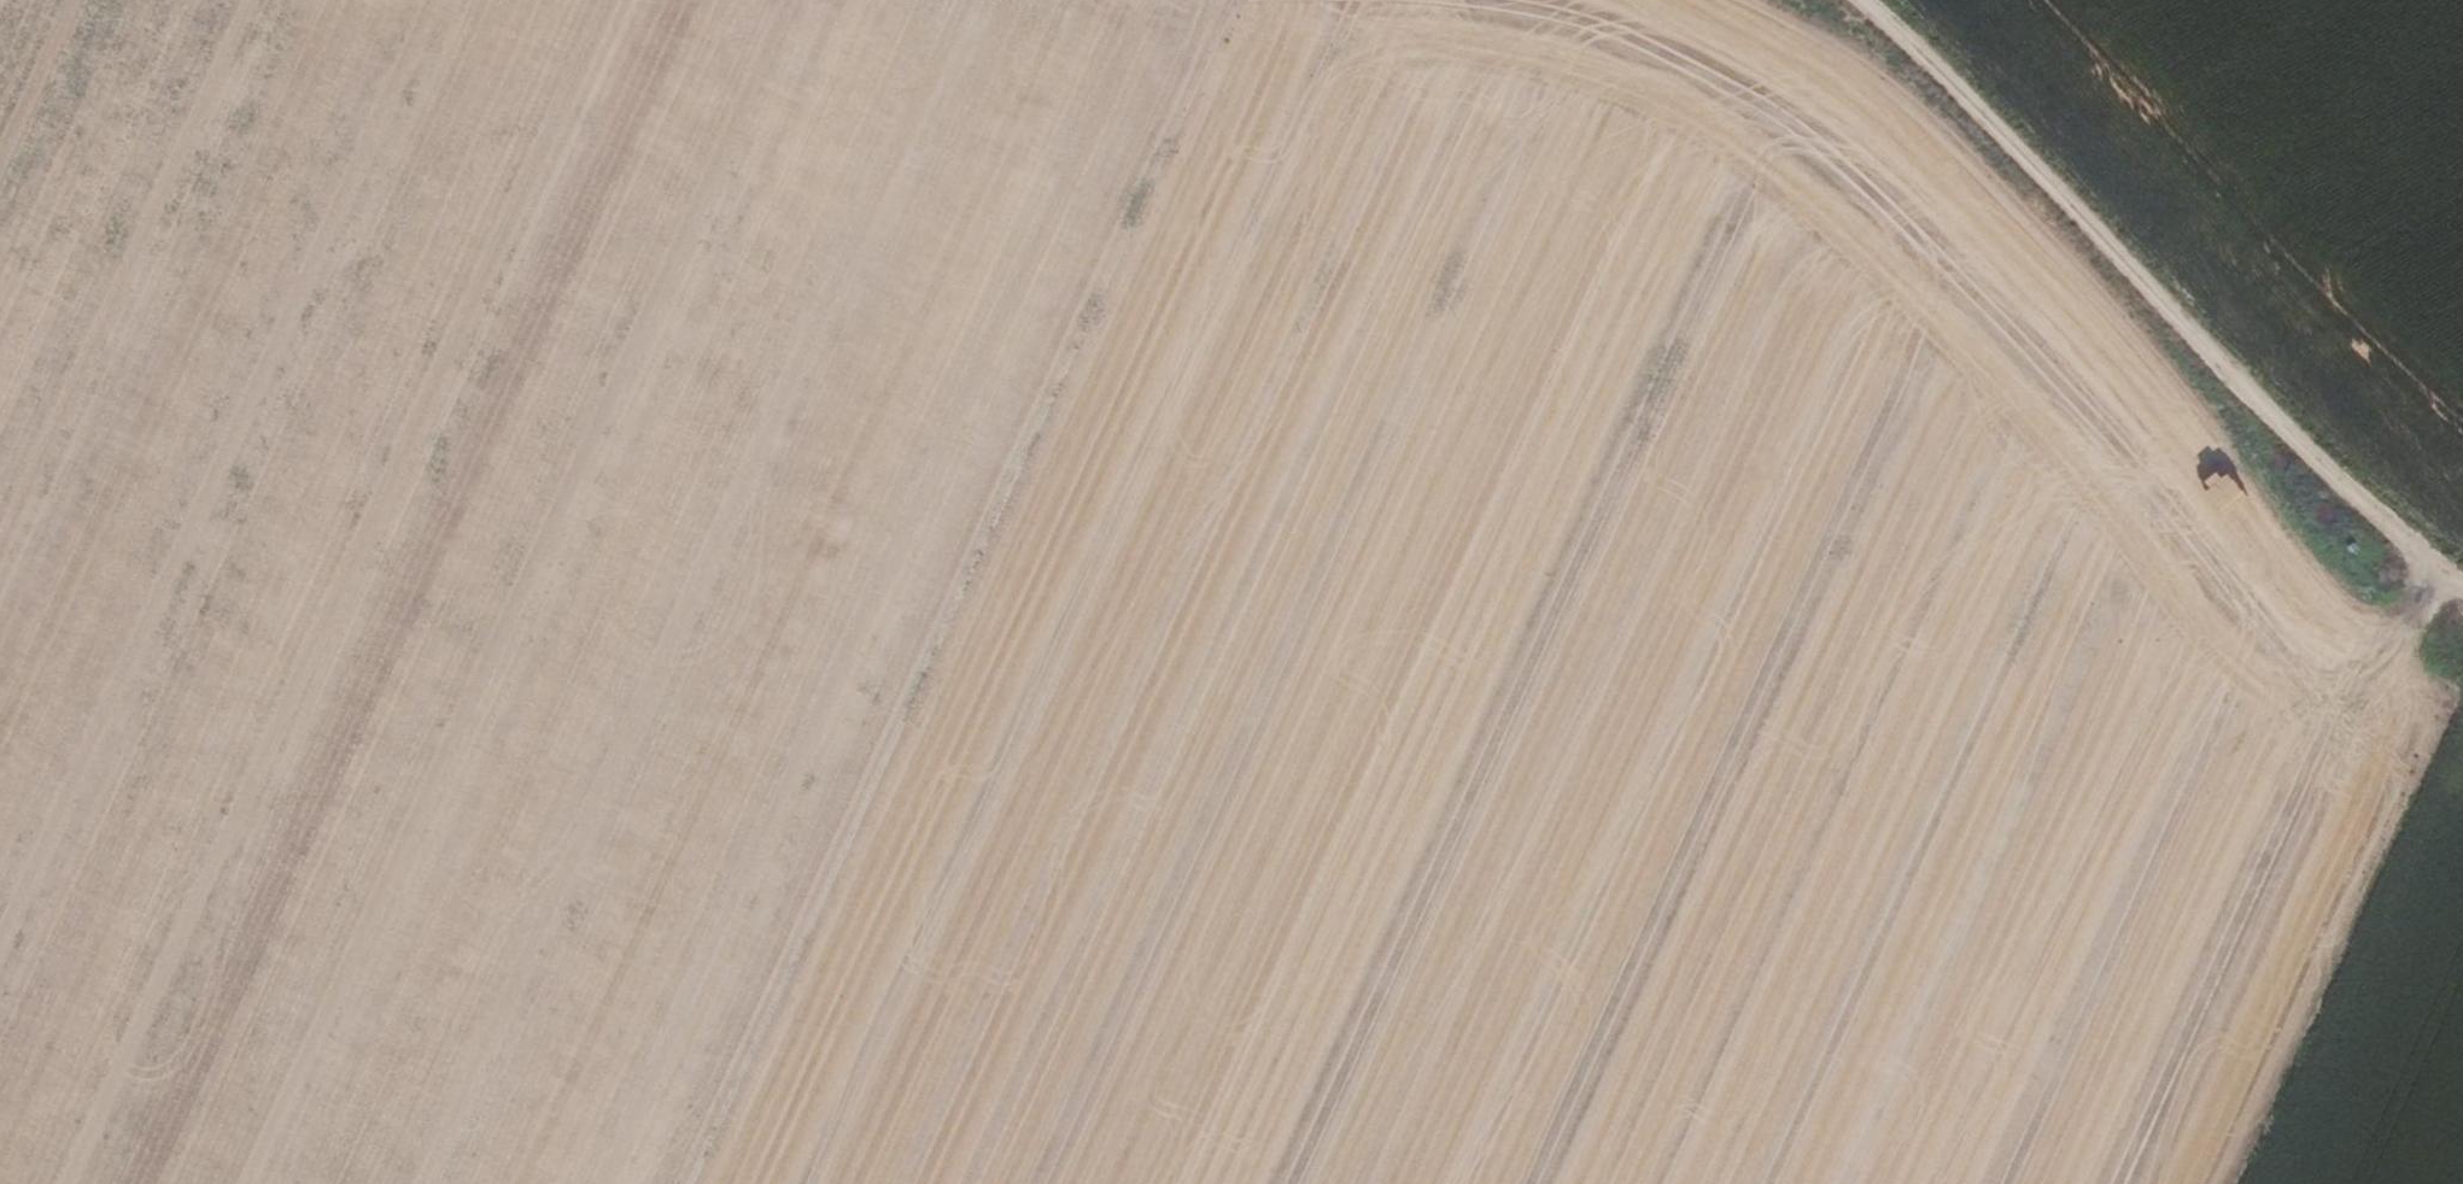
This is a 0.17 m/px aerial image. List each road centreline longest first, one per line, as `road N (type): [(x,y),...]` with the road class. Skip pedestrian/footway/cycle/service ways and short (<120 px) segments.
road 1 (track): [(1842,0),(2006,149),(2334,484),(2462,579)]

